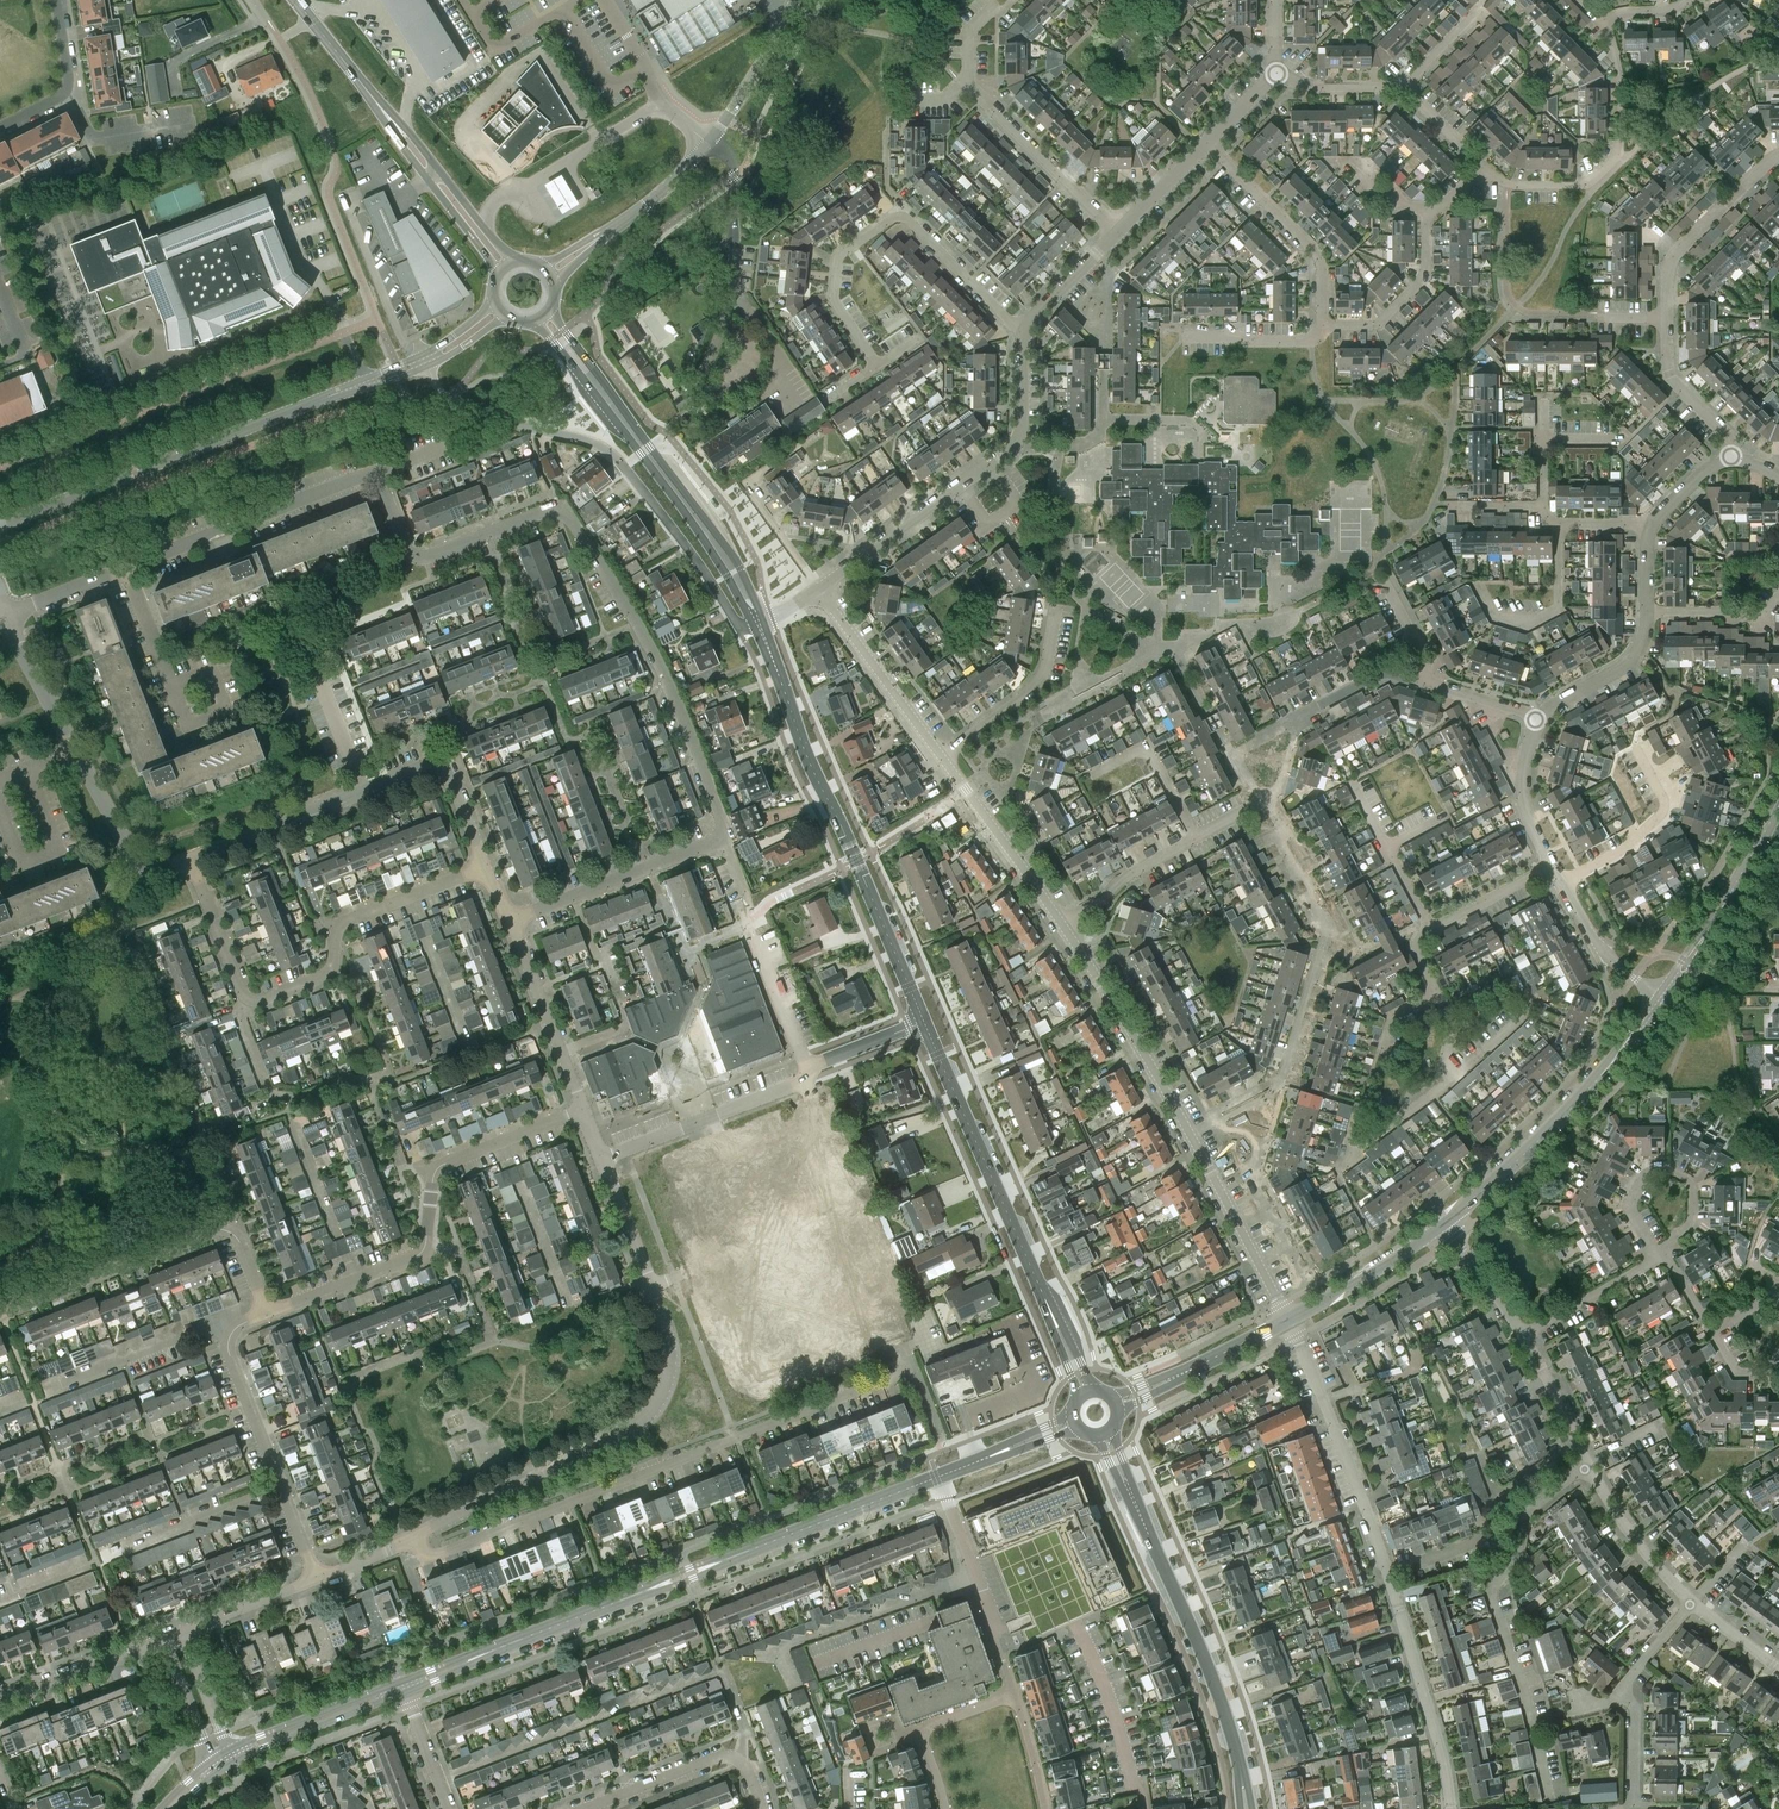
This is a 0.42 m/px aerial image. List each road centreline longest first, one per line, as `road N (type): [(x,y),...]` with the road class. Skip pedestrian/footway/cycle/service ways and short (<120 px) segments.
road 1 (residential): [(6,612),(364,475),(379,484),(406,548),(417,557),(487,534)]
road 2 (residential): [(414,1534),(435,1555),(902,1374),(901,1360)]
road 3 (residential): [(602,1156),(668,1344),(670,1368),(658,1403),(627,1431),(414,1534)]
road 4 (residential): [(1289,1319),(1168,1095),(1064,924)]
road 5 (residential): [(720,840),(723,825),(682,710),(570,515),(552,509),(487,534)]
road 6 (secondary): [(927,1027),(757,624)]
road 7 (residential): [(444,396),(477,415),(600,444),(682,541),(738,630),(757,624)]
road 8 (secondary): [(1249,1808),(1217,1694),(1104,1434)]
road 9 (secondary): [(1086,1391),(927,1027)]
road 10 (residential): [(190,859),(432,765),(448,773),(485,868)]
road 11 (secondary): [(757,624),(700,523),(541,316)]
road 12 (residential): [(1024,329),(910,223),(894,218),(837,256),(832,301),(879,367)]
road 13 (residential): [(1024,329),(1018,439),(816,589)]
road 14 (residential): [(0,527),(331,396)]
road 15 (residential): [(927,1027),(602,1156)]
road 16 (secondary): [(505,269),(296,0)]
road 17 (residential): [(190,859),(157,869),(137,862),(6,612)]
road 18 (tertiary): [(1444,1225),(1548,1133),(1660,998)]
road 19 (residential): [(317,1579),(228,1350),(235,1329),(268,1312)]
road 20 (residential): [(1601,19),(1621,80),(1621,139),(1613,160),(1582,184),(1520,186),(1483,166)]
road 21 (residential): [(709,141),(732,159),(734,271),(720,334),(679,404)]
road 22 (residential): [(0,1314),(212,1230),(237,1238),(246,1260)]
road 23 (residential): [(1386,1572),(1289,1319)]
road 24 (residential): [(1321,326),(1381,322),(1425,275),(1426,224),(1483,166)]
road 25 (residential): [(1450,1808),(1445,1762),(1386,1572)]
road 26 (tertiary): [(1660,998),(1778,802)]
road 27 (residential): [(1321,326),(1318,256),(1207,144)]
road 28 (residential): [(355,1281),(423,1250),(438,1167),(501,1142)]
road 29 (residential): [(1012,1689),(944,1497),(946,1474)]
road 30 (residential): [(1653,1257),(1628,1204),(1658,1168),(1691,1182),(1693,1197),(1692,1225),(1662,1250)]
road 31 (residential): [(763,1808),(746,1768),(727,1756),(582,1808)]
road 32 (residential): [(1064,924),(1127,875),(1246,811)]
road 33 (unclassified): [(549,276),(670,186),(709,141)]
road 34 (residential): [(1064,924),(939,755)]
road 35 (residential): [(1117,233),(970,84)]
road 36 (residential): [(1668,318),(1672,260),(1778,154)]
road 37 (residential): [(939,755),(816,589)]
road 38 (residential): [(506,918),(583,1109)]
road 39 (residential): [(1648,525),(1559,523),(1531,505),(1450,506)]
road 40 (residential): [(1560,884),(1627,847),(1661,816),(1663,799),(1636,744)]
road 41 (residential): [(251,999),(326,975),(346,921),(405,898)]
road 42 (tertiary): [(401,1681),(220,1755)]
road 43 (tertiary): [(226,1765),(406,1692)]
road 44 (tertiary): [(1116,1404),(1289,1319)]
road 45 (residential): [(939,755),(1040,678),(1054,617)]
road 46 (residential): [(170,1634),(0,1702)]
road 47 (tertiary): [(1289,1319),(1444,1225)]
road 48 (tertiary): [(616,1603),(782,1538)]
road 49 (tertiary): [(782,1538),(616,1603)]
road 50 (tertiary): [(782,1538),(946,1474)]
road 51 (residential): [(501,1142),(567,1305)]
road 52 (residential): [(1692,1601),(1586,1468)]
road 53 (residential): [(355,1281),(291,1125)]
road 54 (residential): [(56,0),(66,89),(0,128)]
road 55 (unclassified): [(709,141),(795,0)]
road 56 (residential): [(1732,459),(1728,435),(1670,374),(1668,318)]
road 57 (residential): [(1539,718),(1627,662),(1646,631),(1647,611)]
road 58 (residential): [(317,1579),(170,1634)]
road 59 (residential): [(573,894),(720,840)]
road 60 (residential): [(1551,867),(1524,797),(1539,718)]
road 61 (residential): [(1660,998),(1591,936),(1560,884)]
road 62 (residential): [(190,859),(251,999)]
road 63 (residential): [(1526,1336),(1653,1257)]
road 64 (residential): [(1419,936),(1551,867)]
road 65 (residential): [(1586,1468),(1526,1336)]
road 66 (residential): [(1292,722),(1373,676),(1424,682)]
road 67 (residential): [(1647,611),(1753,616),(1778,594)]
road 68 (tertiary): [(532,1636),(401,1681)]
road 69 (residential): [(1526,1336),(1444,1225)]
road 70 (tertiary): [(406,1692),(532,1636)]
road 71 (tertiary): [(946,1474),(1073,1422)]
road 72 (residential): [(1117,233),(1024,329)]
road 73 (residential): [(220,1755),(170,1634)]
road 74 (residential): [(1450,1077),(1346,1154)]
road 75 (residential): [(1450,1077),(1523,1014),(1519,984)]
road 76 (residential): [(1402,90),(1301,86),(1278,75)]
road 77 (residential): [(1207,144),(1117,233)]
road 78 (residential): [(1310,341),(1184,337)]
road 79 (residential): [(450,1808),(406,1692)]
road 80 (residential): [(573,894),(619,1009)]
road 81 (residential): [(1424,682),(1539,718)]

